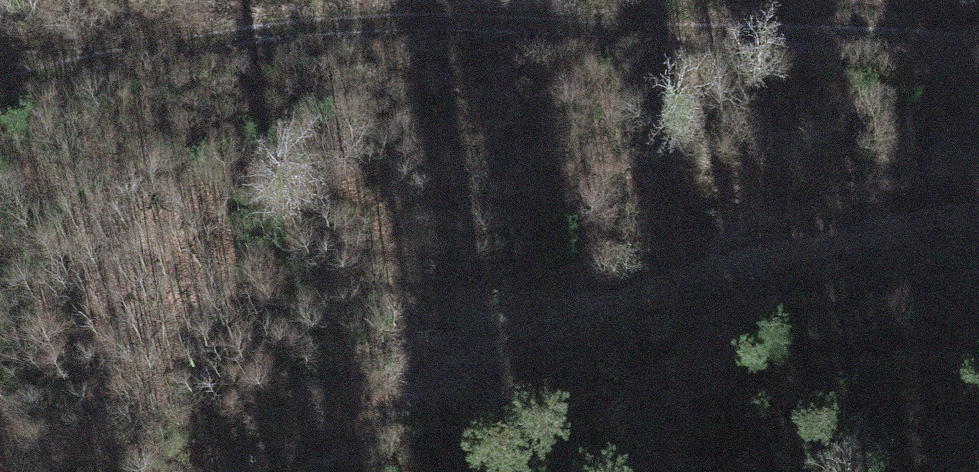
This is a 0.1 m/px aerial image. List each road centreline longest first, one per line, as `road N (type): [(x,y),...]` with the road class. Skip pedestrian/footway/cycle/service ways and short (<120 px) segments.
road 1 (track): [(0,88),(233,33),(342,21),(978,38)]
road 2 (track): [(978,208),(725,267),(610,303),(517,344),(451,386)]
road 3 (track): [(355,471),(451,386)]

